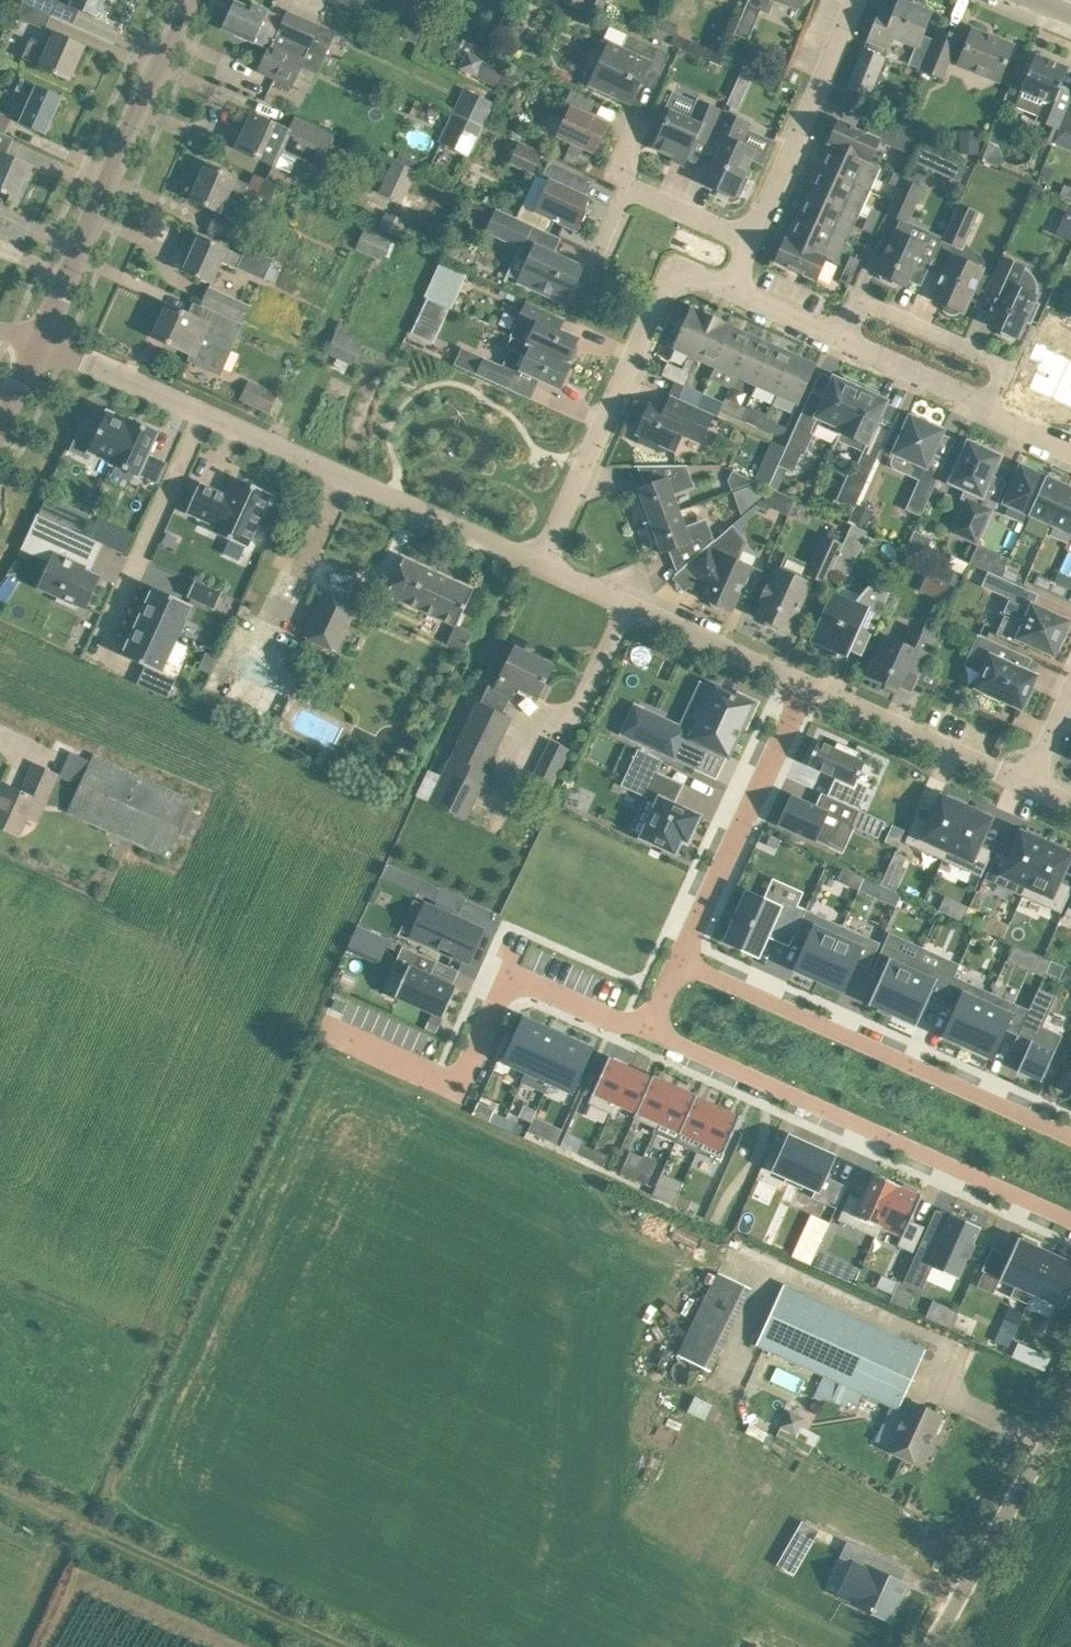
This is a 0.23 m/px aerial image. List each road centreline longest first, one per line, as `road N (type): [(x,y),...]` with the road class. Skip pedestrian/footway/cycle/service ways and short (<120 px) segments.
road 1 (residential): [(647,1026),(1070,1220)]
road 2 (residential): [(1070,1138),(677,961)]
road 3 (residential): [(647,1026),(507,972),(458,1086),(320,1025)]
road 4 (track): [(344,1646),(0,1487)]
road 5 (residential): [(204,414),(543,566)]
road 6 (tertiary): [(38,340),(187,0)]
road 7 (residential): [(729,293),(703,281),(667,292),(543,566)]
road 8 (residential): [(806,683),(677,961)]
road 9 (residential): [(543,566),(806,683)]
road 10 (unclassified): [(929,1646),(1070,1403)]
road 11 (residential): [(752,241),(856,0)]
road 12 (residential): [(204,414),(98,651)]
road 13 (residential): [(806,683),(1029,783)]
road 14 (residential): [(843,338),(859,303),(1006,369),(989,409)]
road 15 (residential): [(604,243),(628,195),(641,190),(752,241)]
road 16 (residential): [(38,340),(204,414)]
road 17 (residential): [(989,409),(843,338)]
road 18 (residential): [(843,338),(729,293)]

